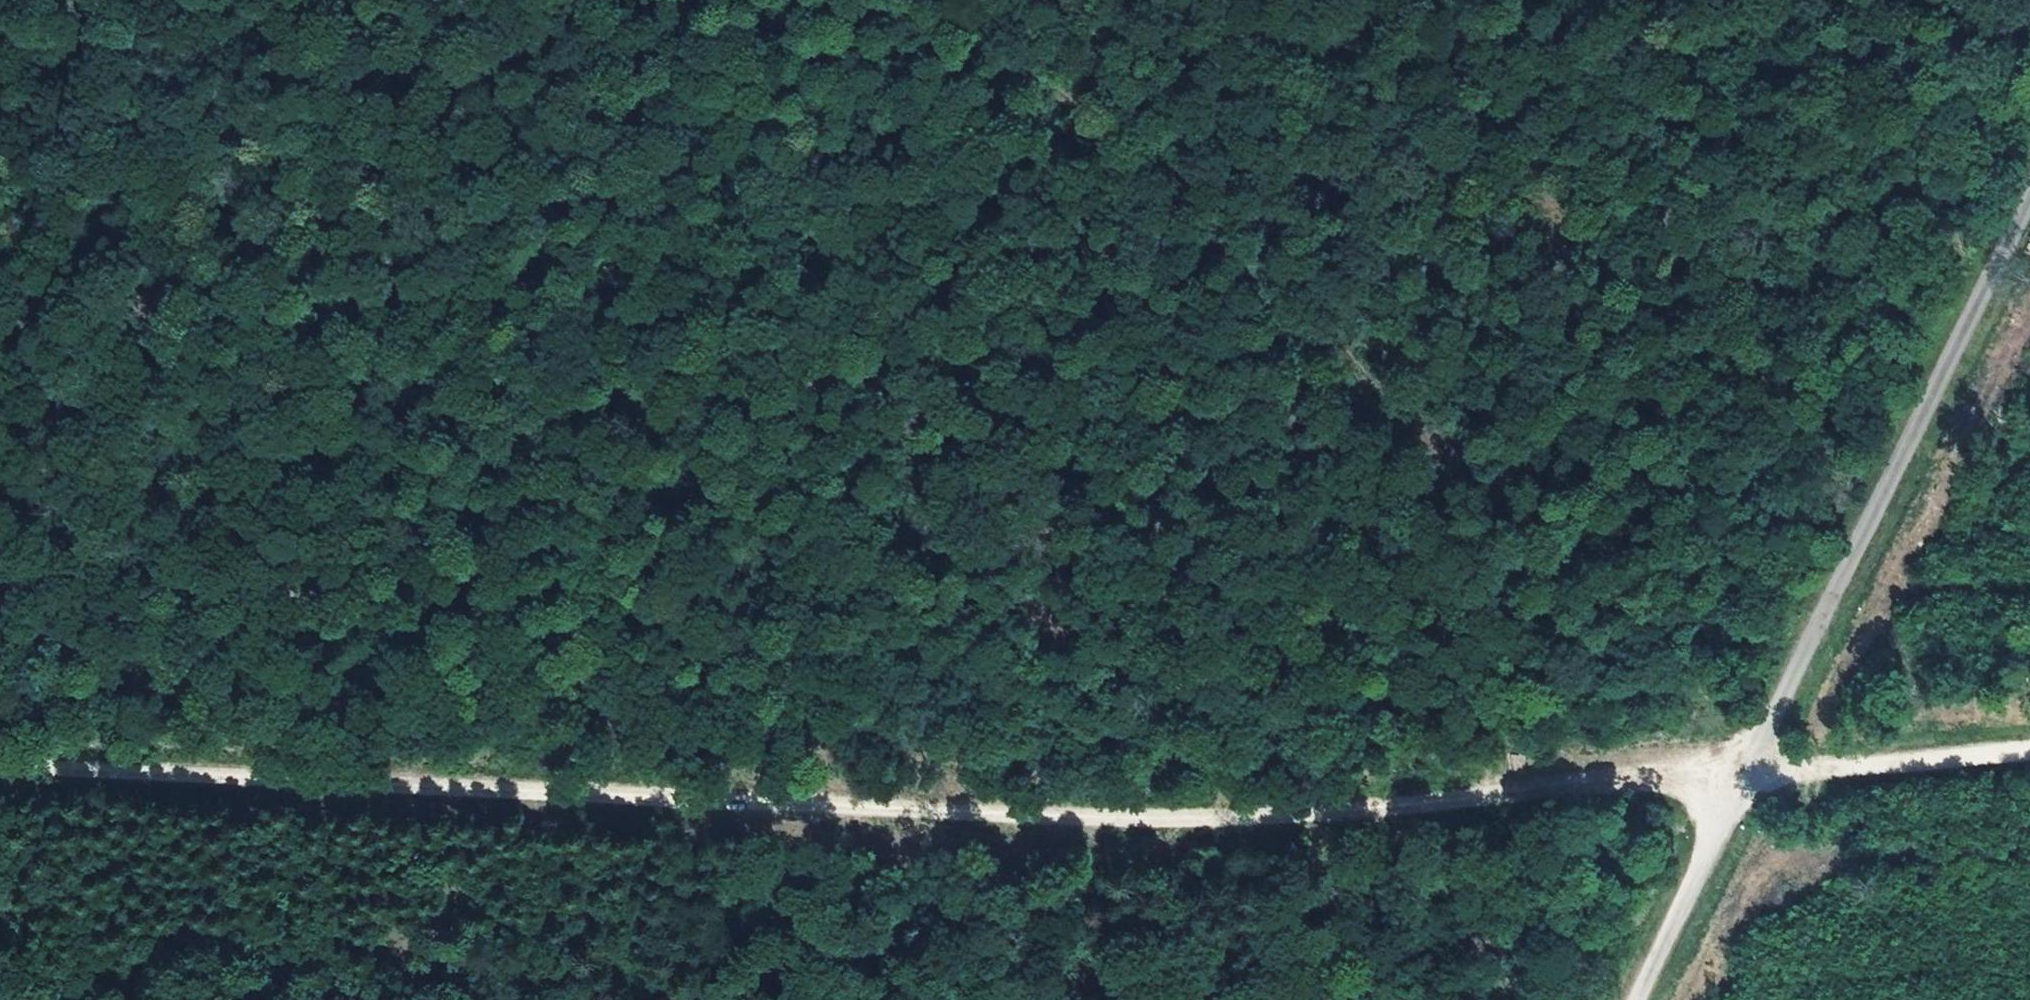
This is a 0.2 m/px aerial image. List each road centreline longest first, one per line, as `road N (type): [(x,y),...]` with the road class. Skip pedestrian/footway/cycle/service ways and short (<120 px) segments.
road 1 (track): [(0,762),(1144,817),(1327,811),(1524,779),(1660,773),(1745,780),(2029,754)]
road 2 (unclassified): [(2029,200),(1637,999)]

